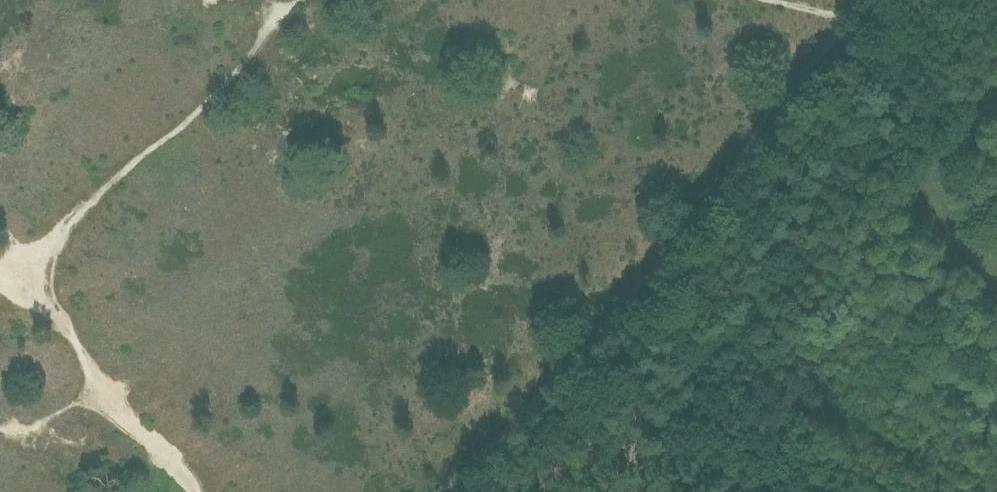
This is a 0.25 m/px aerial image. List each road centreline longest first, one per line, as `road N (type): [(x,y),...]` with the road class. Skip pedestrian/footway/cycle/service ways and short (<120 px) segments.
road 1 (track): [(447,491),(554,383),(858,17)]

